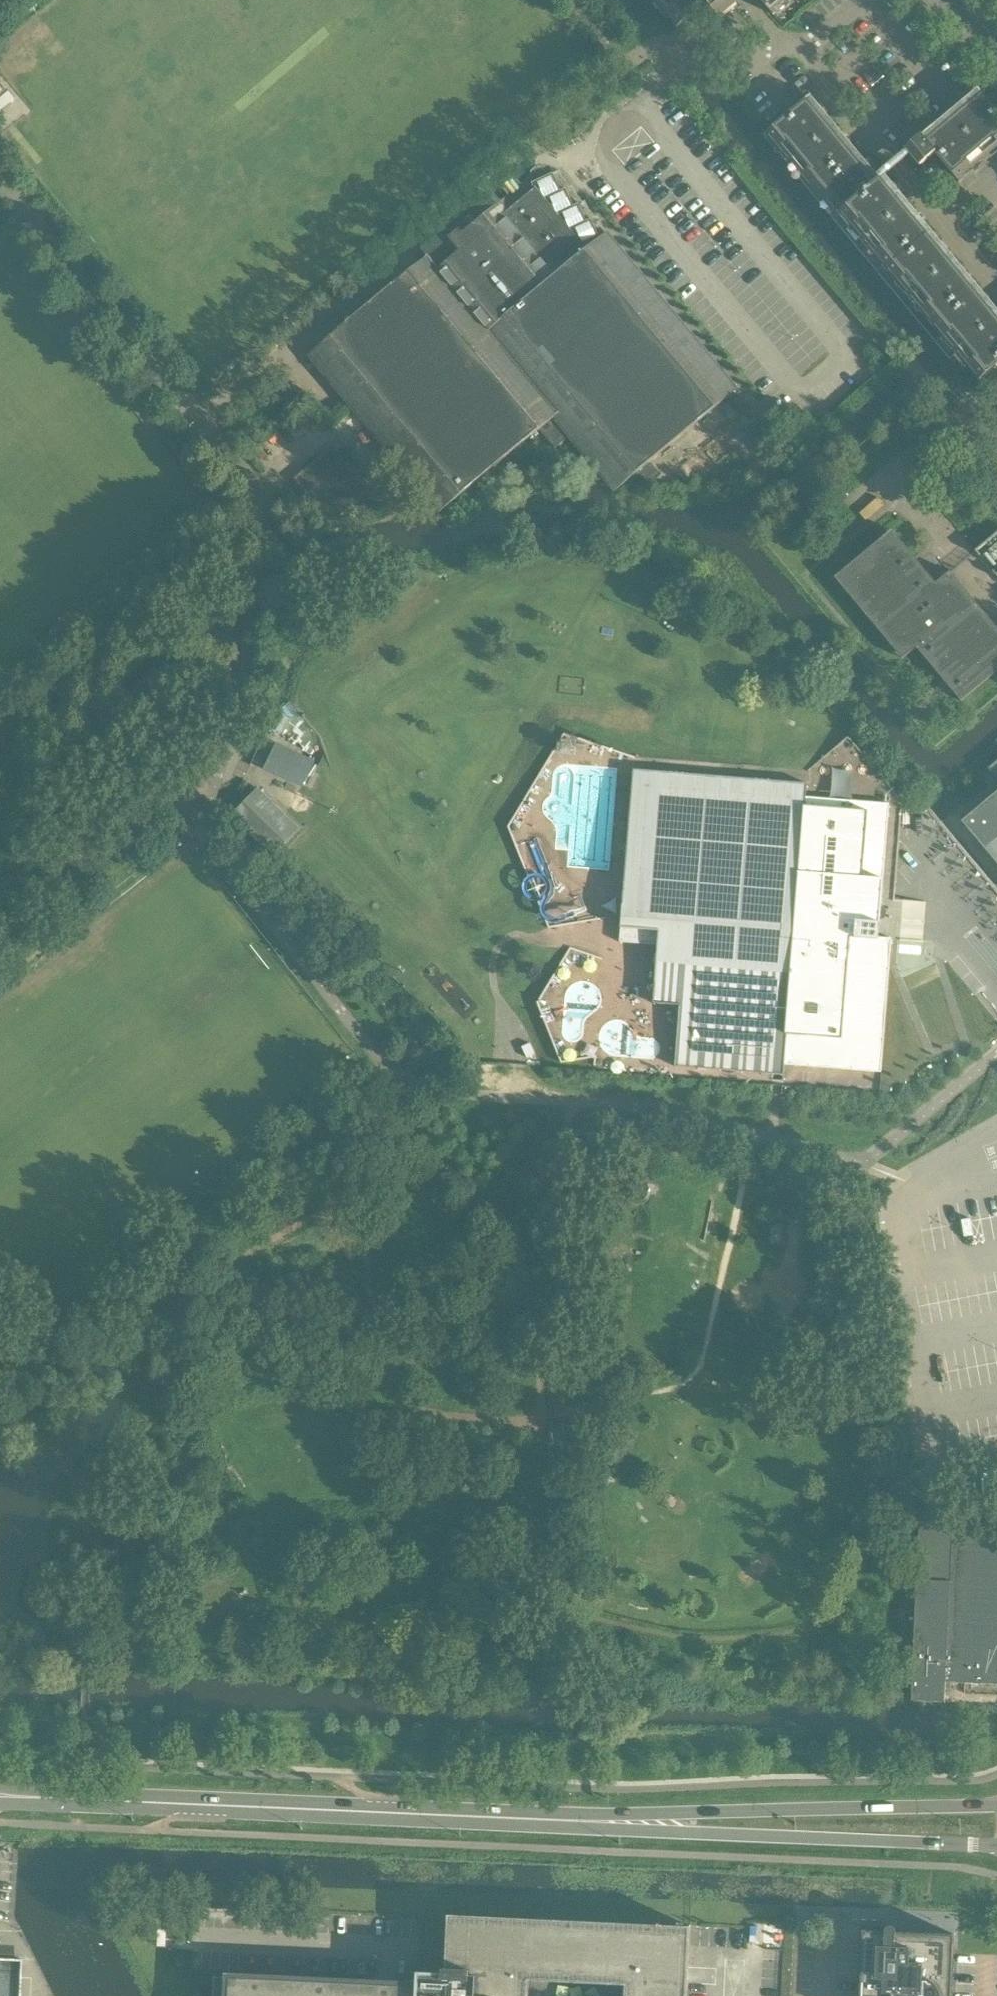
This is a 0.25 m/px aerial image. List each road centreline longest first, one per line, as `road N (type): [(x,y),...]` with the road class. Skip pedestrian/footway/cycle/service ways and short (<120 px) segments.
road 1 (secondary): [(0,1795),(650,1822)]
road 2 (secondary): [(650,1822),(684,1833),(996,1846)]
road 3 (secondary): [(996,1808),(698,1813),(650,1822)]
road 4 (residential): [(749,52),(812,45),(866,0)]

